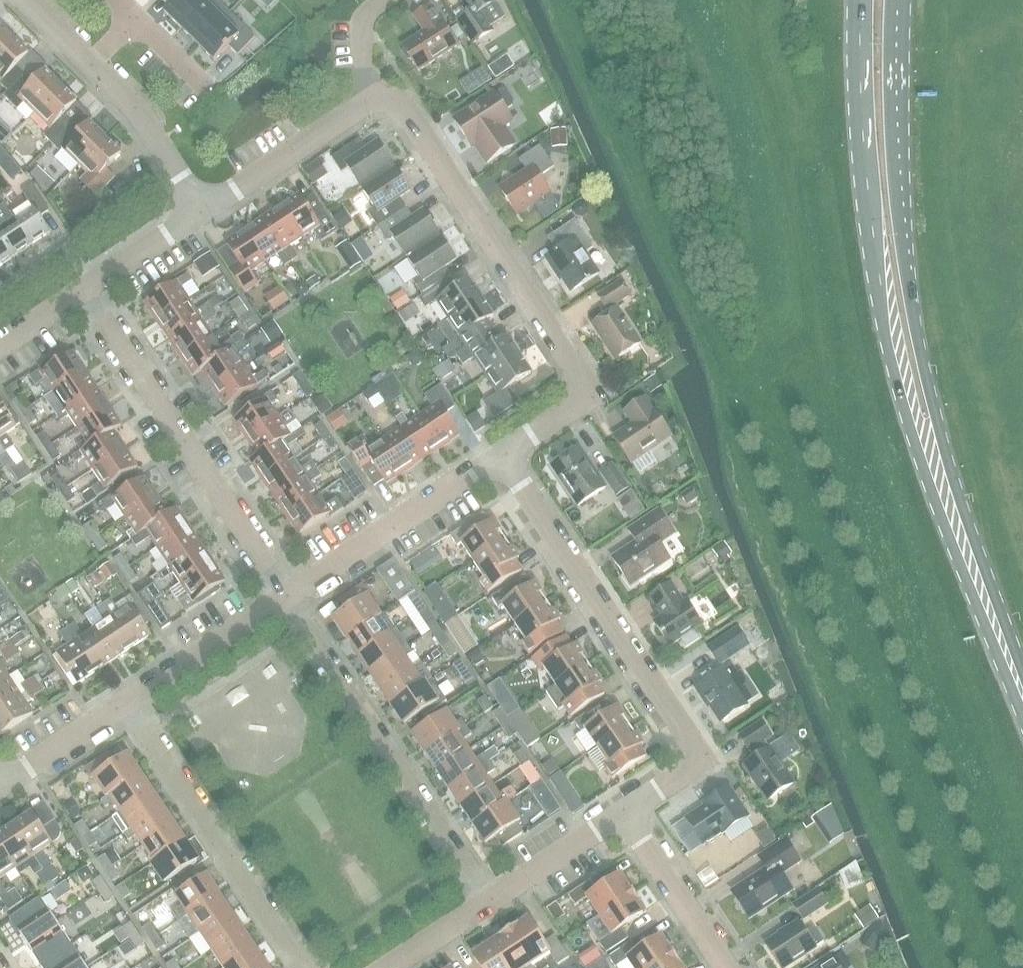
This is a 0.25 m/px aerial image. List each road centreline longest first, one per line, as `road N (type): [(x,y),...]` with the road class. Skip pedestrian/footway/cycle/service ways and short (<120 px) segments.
road 1 (primary): [(862,0),(868,207),(882,316),(951,540),(1022,699)]
road 2 (primary): [(1022,687),(935,406),(914,294),(900,160),(898,0)]
road 3 (residential): [(501,455),(576,404),(579,374),(410,117),(393,102),(370,100)]
road 4 (residential): [(623,812),(687,769),(692,744),(501,455)]
road 5 (residential): [(491,899),(286,594)]
road 6 (residential): [(286,594),(82,290)]
road 7 (residential): [(302,967),(123,704)]
road 8 (residential): [(202,209),(127,100),(23,0)]
road 9 (residential): [(286,594),(501,455)]
road 10 (residential): [(202,209),(370,100)]
road 11 (residential): [(123,704),(286,594)]
road 12 (residential): [(725,967),(623,812)]
road 13 (residential): [(491,899),(623,812)]
road 14 (residential): [(0,786),(123,704)]
road 15 (residential): [(82,290),(202,209)]
road 16 (residential): [(387,967),(491,899)]

